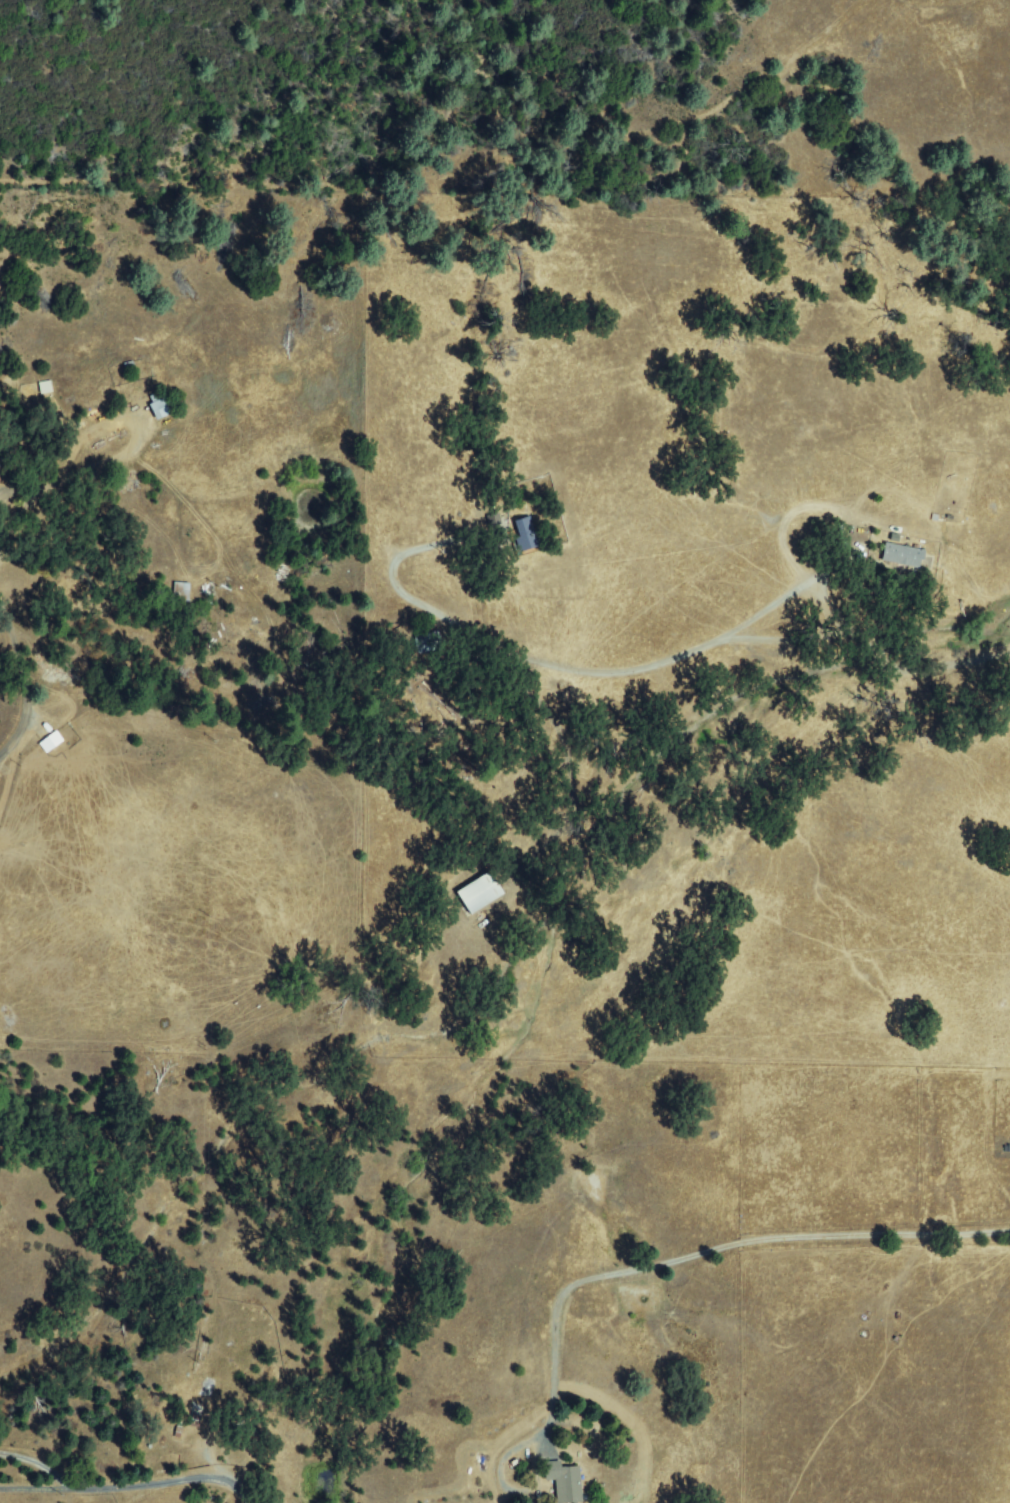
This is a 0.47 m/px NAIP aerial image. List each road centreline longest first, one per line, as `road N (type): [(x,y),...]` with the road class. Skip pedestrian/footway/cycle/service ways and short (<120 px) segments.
road 1 (residential): [(544,1114),(1009,1109)]
road 2 (residential): [(254,1502),(218,1475),(0,1489)]

